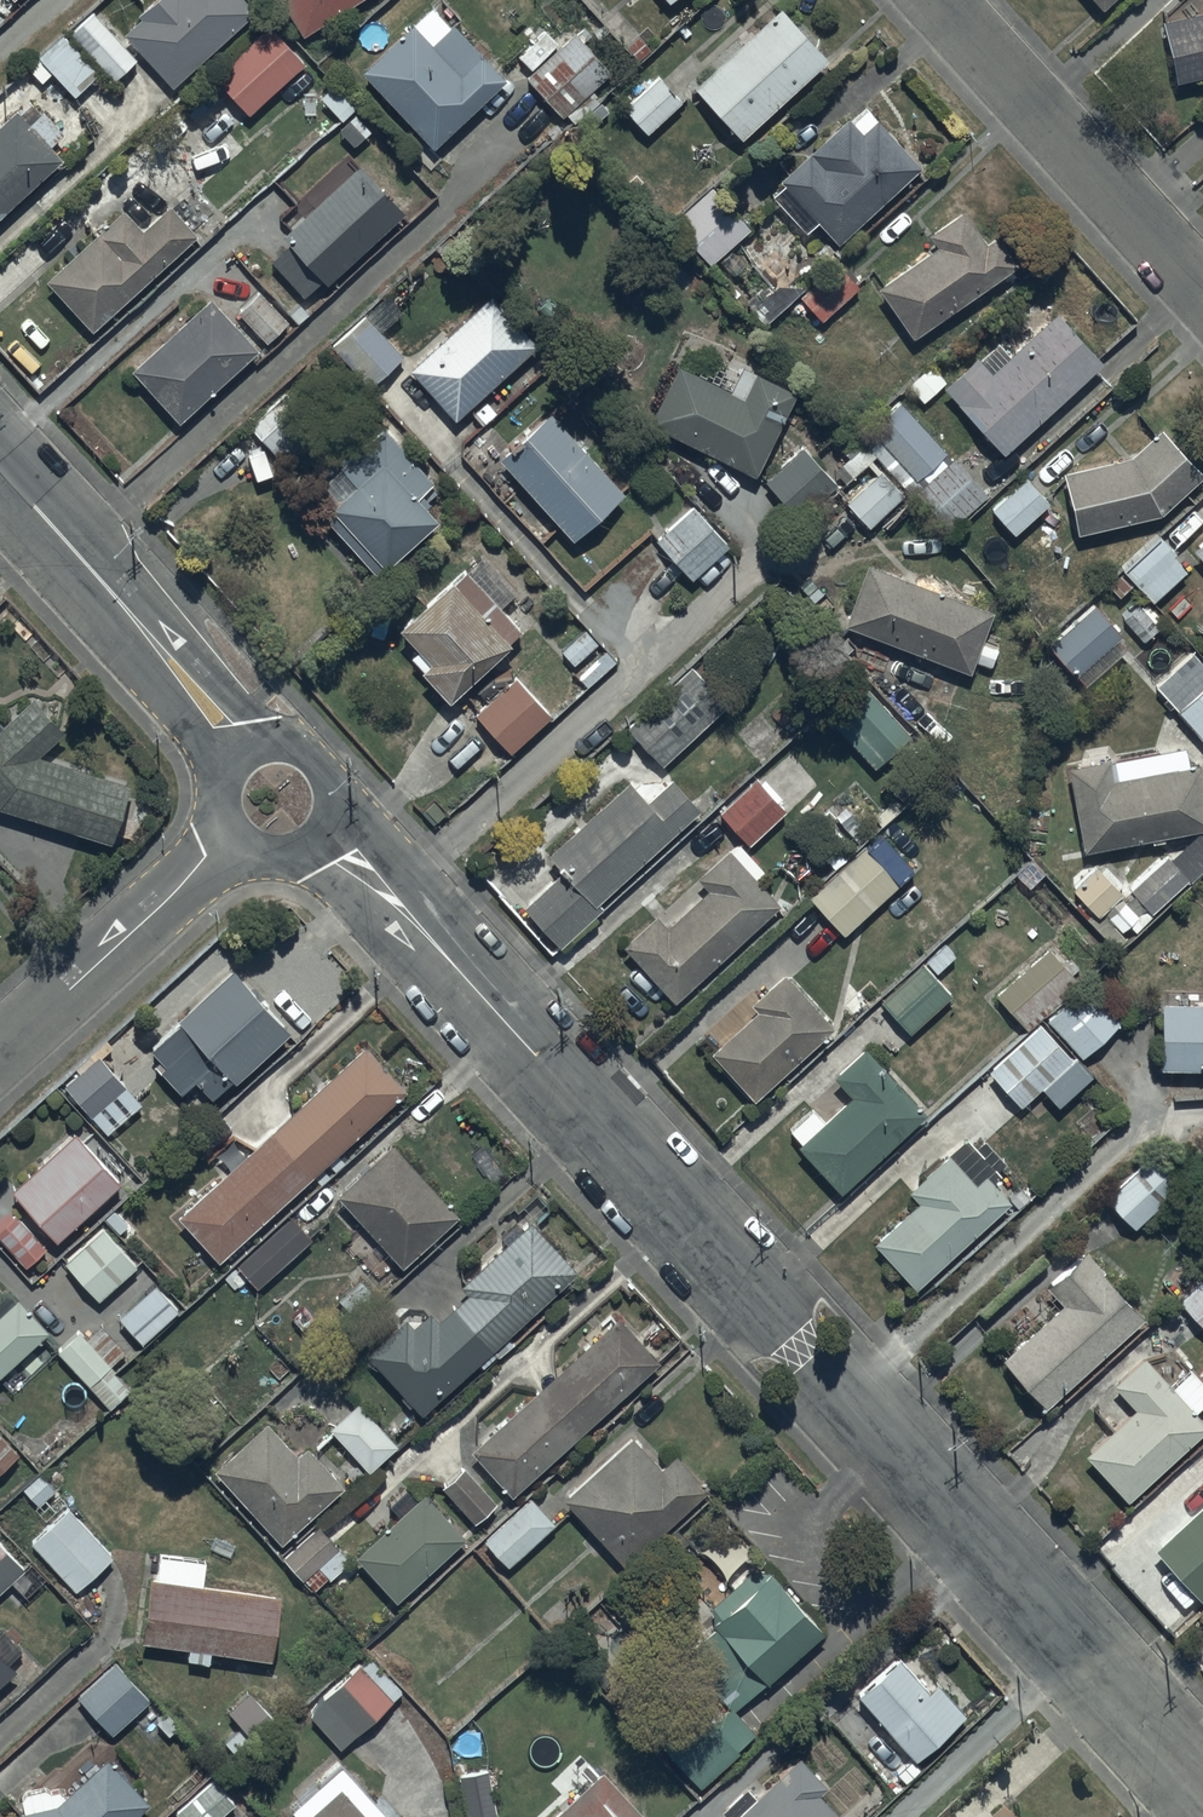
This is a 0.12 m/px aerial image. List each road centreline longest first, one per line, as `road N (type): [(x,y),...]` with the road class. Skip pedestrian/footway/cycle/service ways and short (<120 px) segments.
road 1 (residential): [(1202,1786),(341,834)]
road 2 (residential): [(936,0),(1202,296)]
road 3 (residential): [(250,748),(0,469)]
road 4 (residential): [(0,1053),(232,842)]
road 5 (residential): [(250,748),(291,739),(329,756),(348,793),(341,834)]
road 6 (residential): [(341,834),(319,858),(289,868),(257,862),(232,842)]

